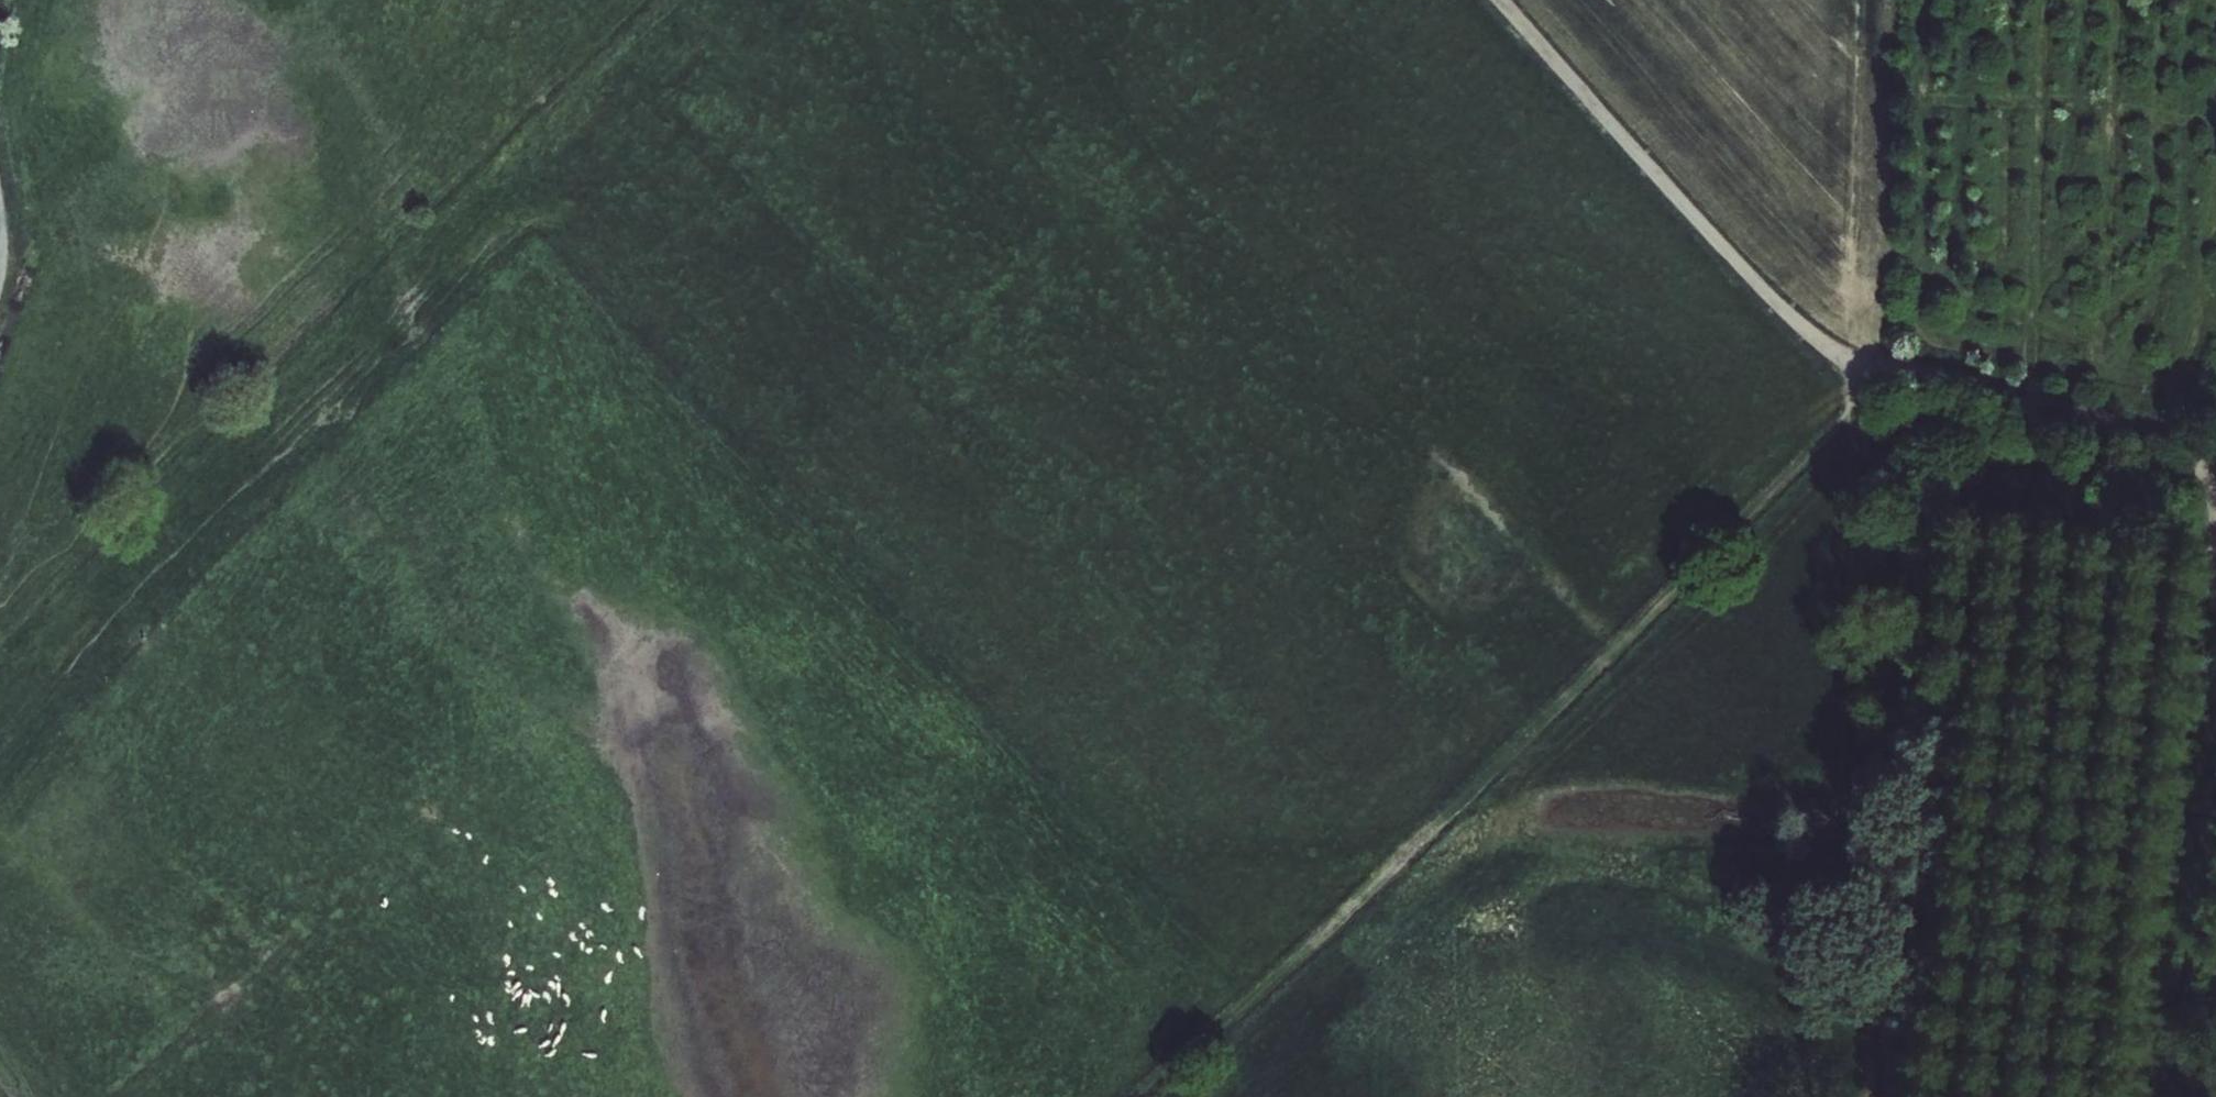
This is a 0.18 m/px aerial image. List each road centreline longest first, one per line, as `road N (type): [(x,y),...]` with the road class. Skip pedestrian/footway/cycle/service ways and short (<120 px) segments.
road 1 (track): [(1853,381),(1754,507),(1150,1096)]
road 2 (track): [(1853,381),(1503,0)]
road 3 (track): [(2215,491),(2203,468),(2161,437),(2045,401),(1946,374),(1894,372),(1853,381)]

